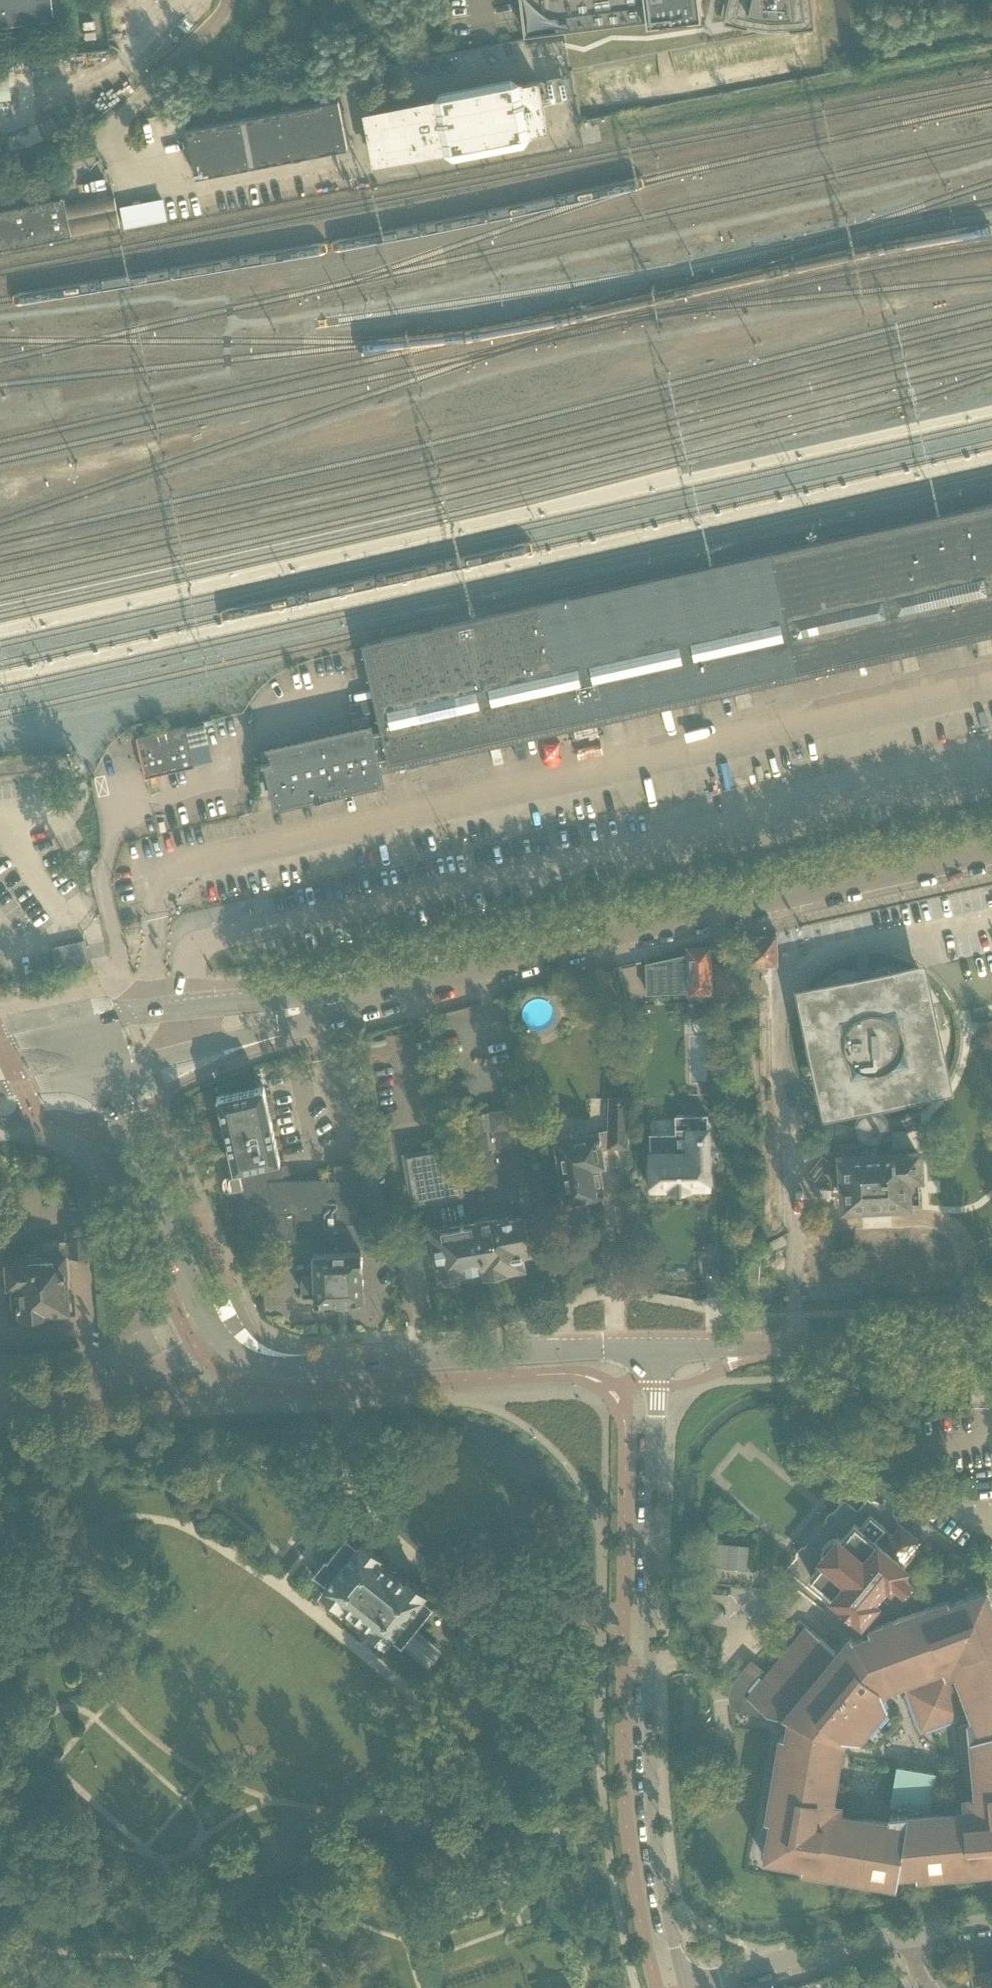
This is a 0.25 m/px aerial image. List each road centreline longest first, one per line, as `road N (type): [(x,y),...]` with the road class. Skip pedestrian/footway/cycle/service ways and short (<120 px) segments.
road 1 (tertiary): [(345,1000),(991,849)]
road 2 (tertiary): [(658,1347),(647,1796),(687,1987)]
road 3 (tertiary): [(658,1347),(262,1369),(217,1339)]
road 4 (tertiary): [(658,1347),(991,1342)]
road 5 (tertiary): [(217,1339),(100,1077)]
road 6 (tertiary): [(345,1000),(163,1015),(71,1032)]
road 7 (tertiary): [(100,1077),(255,1040),(345,1000)]
road 8 (unclassified): [(0,1400),(107,1389),(217,1339)]
road 9 (residential): [(689,1987),(908,1934)]
road 10 (unclassified): [(134,106),(225,0)]

